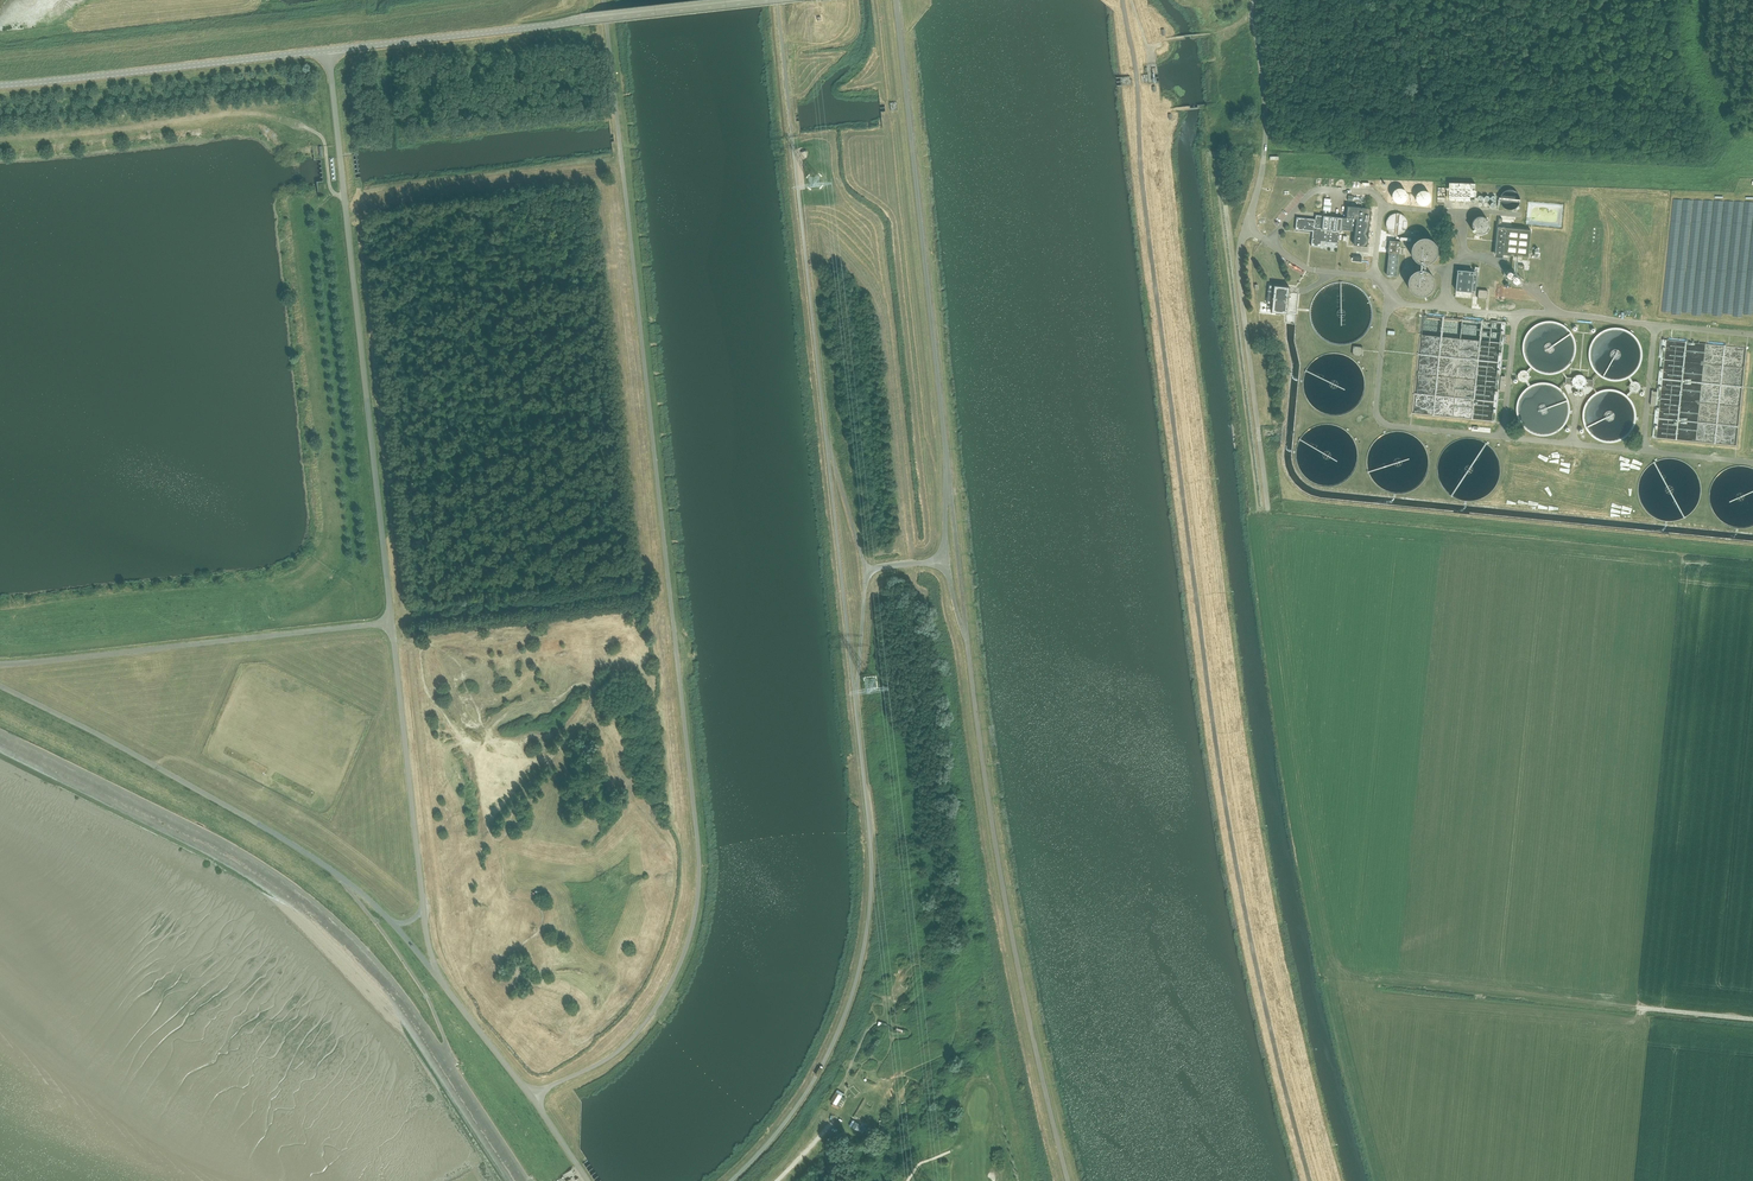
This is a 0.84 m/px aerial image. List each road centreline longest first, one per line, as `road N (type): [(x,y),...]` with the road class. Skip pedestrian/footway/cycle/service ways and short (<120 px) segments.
road 1 (unclassified): [(1309,1180),(1267,1023),(1221,775),(1122,0)]
road 2 (unclassified): [(534,1098),(618,1054),(685,974),(706,877),(606,0)]
road 3 (unclassified): [(391,622),(327,51)]
road 4 (unclassified): [(792,137),(855,693)]
road 5 (unclassified): [(730,1180),(806,1092),(847,1010),(863,952),(872,855),(855,693)]
road 6 (unclassified): [(394,925),(301,844),(0,683)]
road 7 (tertiary): [(327,51),(773,0)]
road 8 (unclassified): [(0,660),(391,622)]
road 9 (tertiary): [(327,51),(0,85)]
road 10 (unclassified): [(423,911),(391,622)]
road 11 (unclassified): [(1268,509),(1240,283),(1246,227)]
road 12 (unclassified): [(1246,227),(1269,162),(1255,0)]
road 13 (unclassified): [(534,1098),(434,972)]
road 14 (unclassified): [(792,137),(777,0)]

